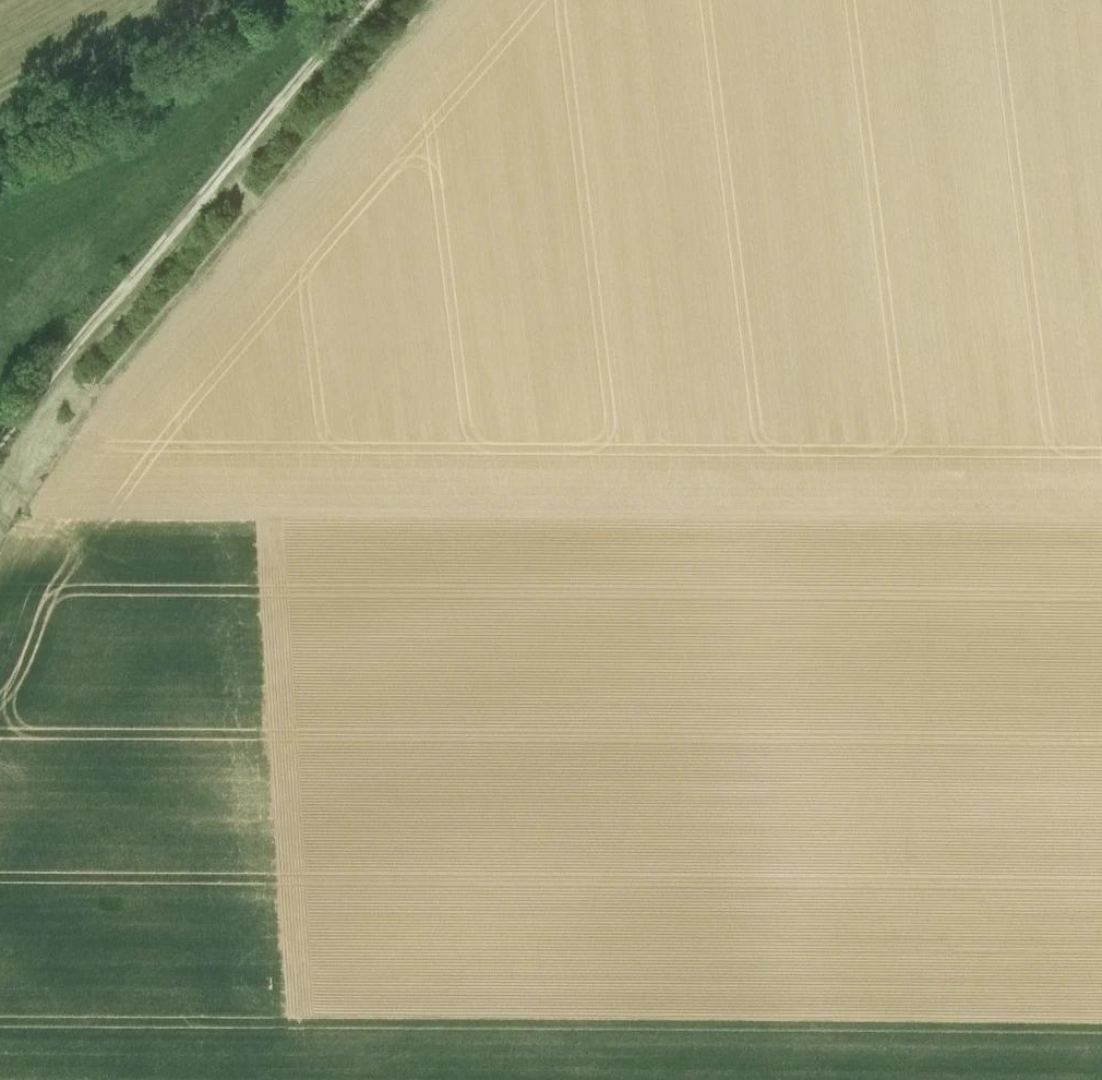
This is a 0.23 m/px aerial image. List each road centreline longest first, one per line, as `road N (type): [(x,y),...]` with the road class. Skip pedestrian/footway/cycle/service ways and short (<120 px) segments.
road 1 (track): [(0,437),(372,0)]

